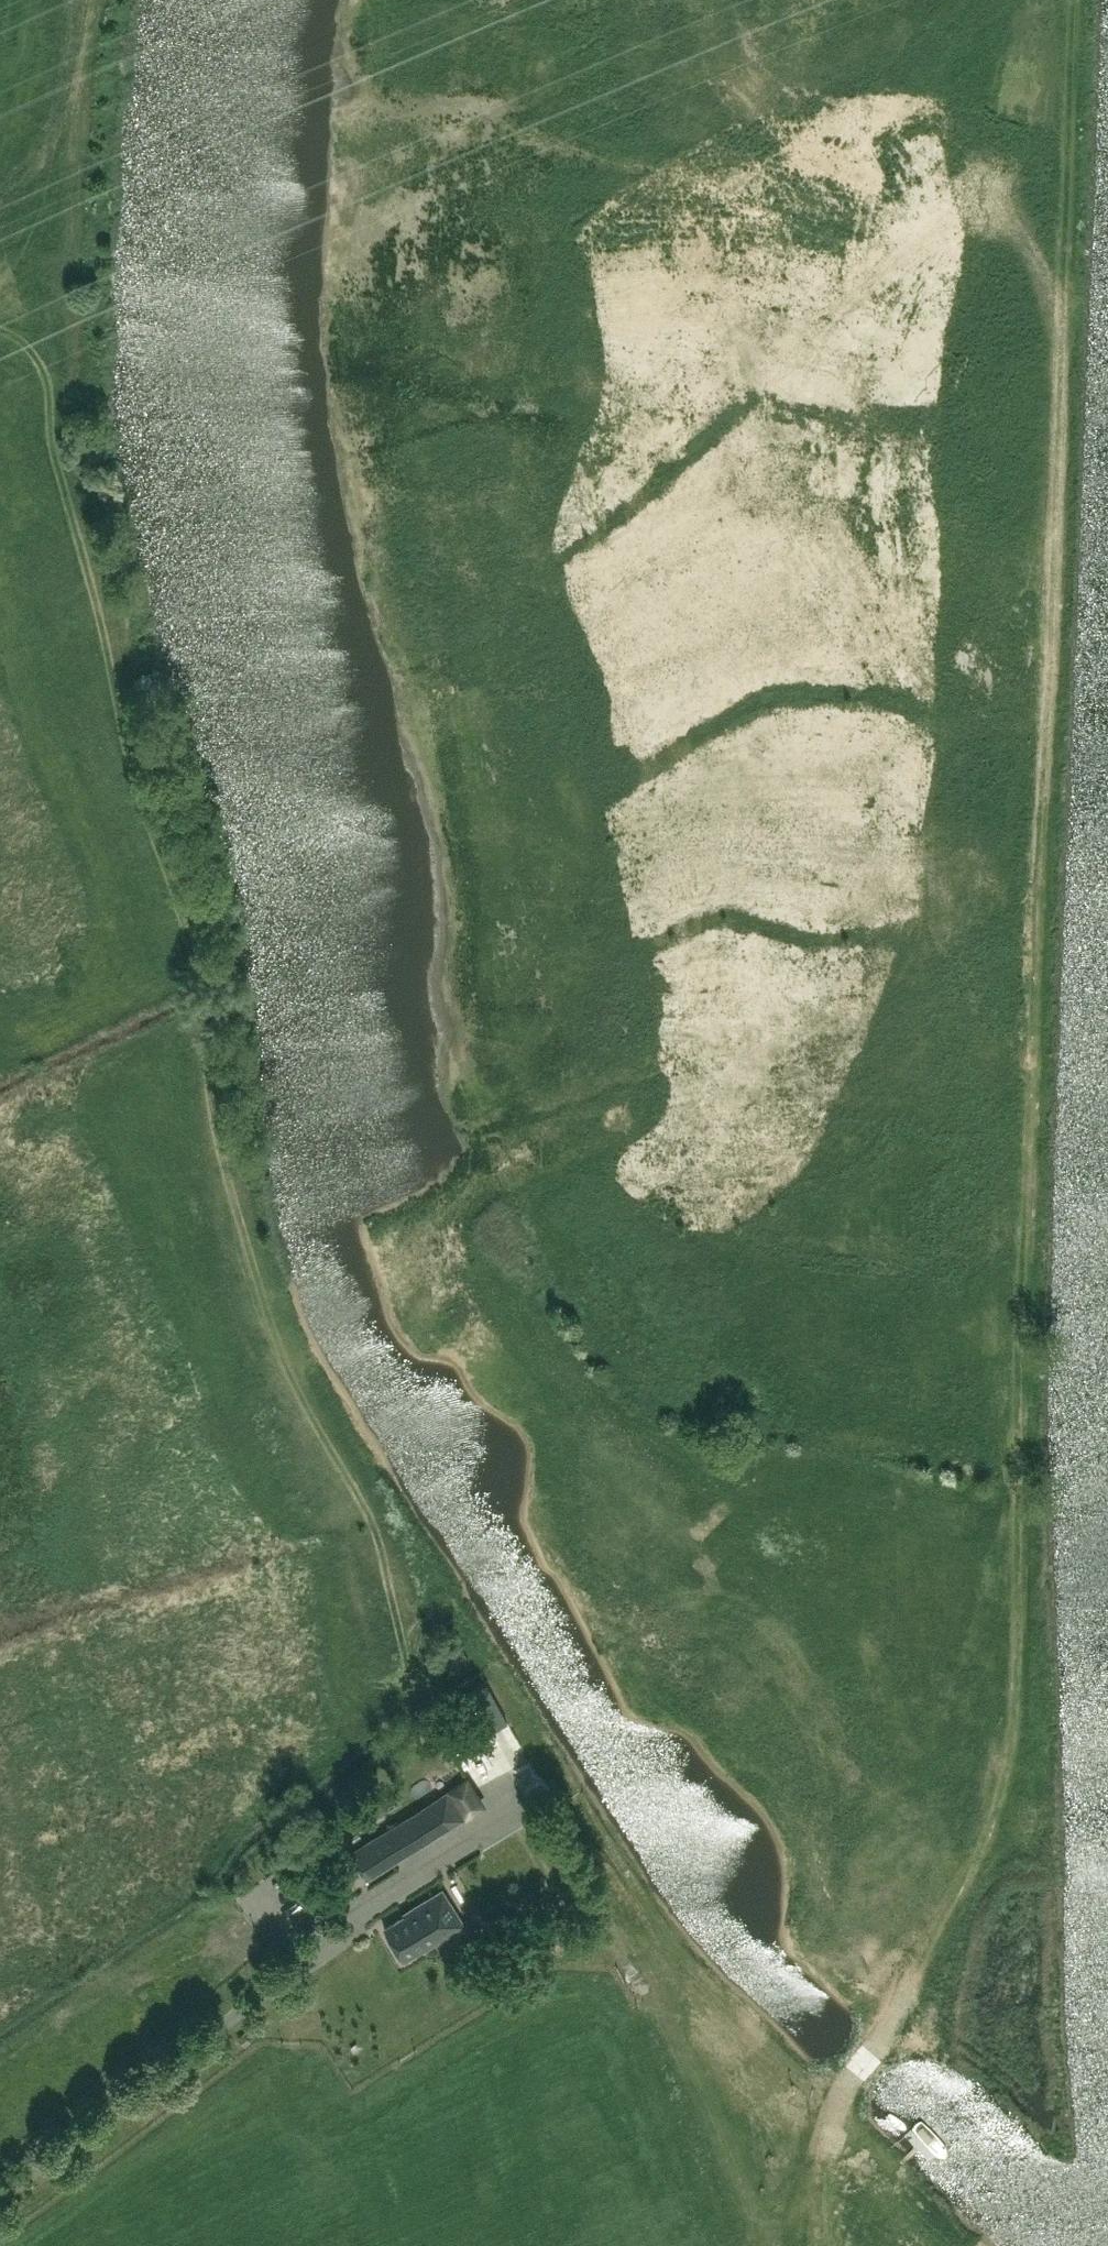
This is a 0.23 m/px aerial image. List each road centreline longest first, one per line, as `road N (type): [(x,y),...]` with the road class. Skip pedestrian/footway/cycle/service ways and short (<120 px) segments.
road 1 (track): [(1028,1468),(1021,1664),(1004,1793),(946,1926),(827,2135),(794,2245)]

